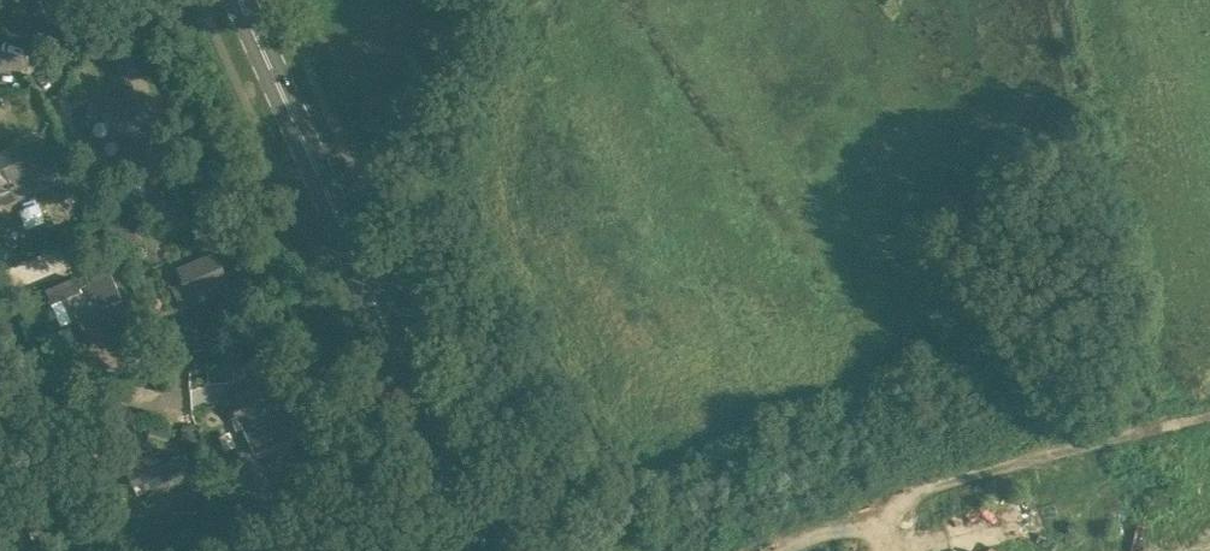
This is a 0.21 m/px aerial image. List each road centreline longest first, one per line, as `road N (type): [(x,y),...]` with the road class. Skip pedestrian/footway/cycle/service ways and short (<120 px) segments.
road 1 (primary): [(490,550),(242,0)]
road 2 (track): [(1209,414),(913,491),(882,525),(889,550)]

